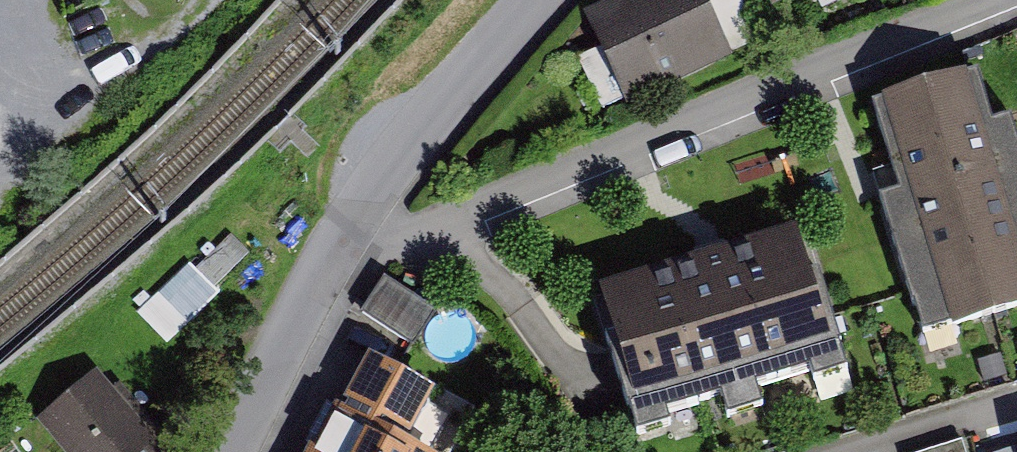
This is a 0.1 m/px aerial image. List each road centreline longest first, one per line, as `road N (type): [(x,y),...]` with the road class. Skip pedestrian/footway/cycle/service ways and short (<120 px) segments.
road 1 (residential): [(243,451),(357,240),(543,0)]
road 2 (residential): [(861,451),(1016,404)]

